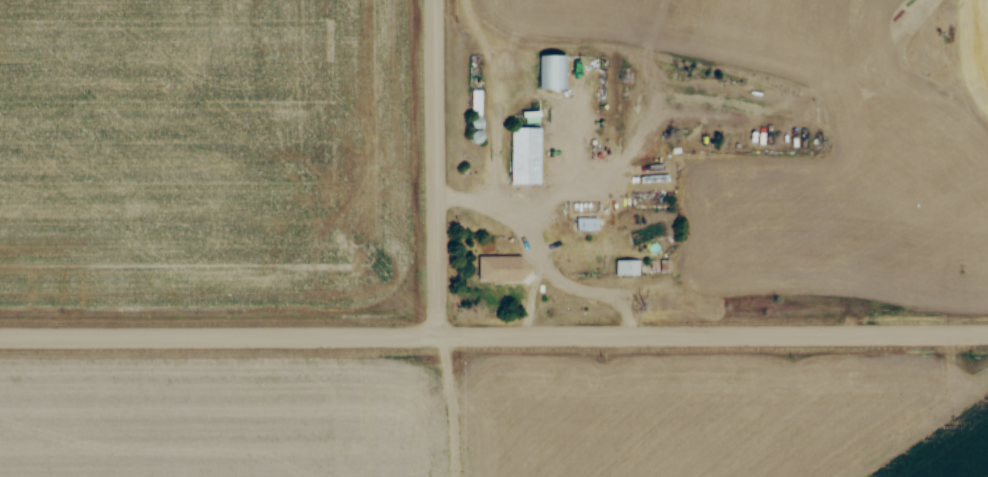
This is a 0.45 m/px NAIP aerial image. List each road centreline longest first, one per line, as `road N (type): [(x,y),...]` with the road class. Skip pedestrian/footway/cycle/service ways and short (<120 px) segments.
road 1 (residential): [(0,336),(987,333)]
road 2 (residential): [(432,0),(435,336)]

